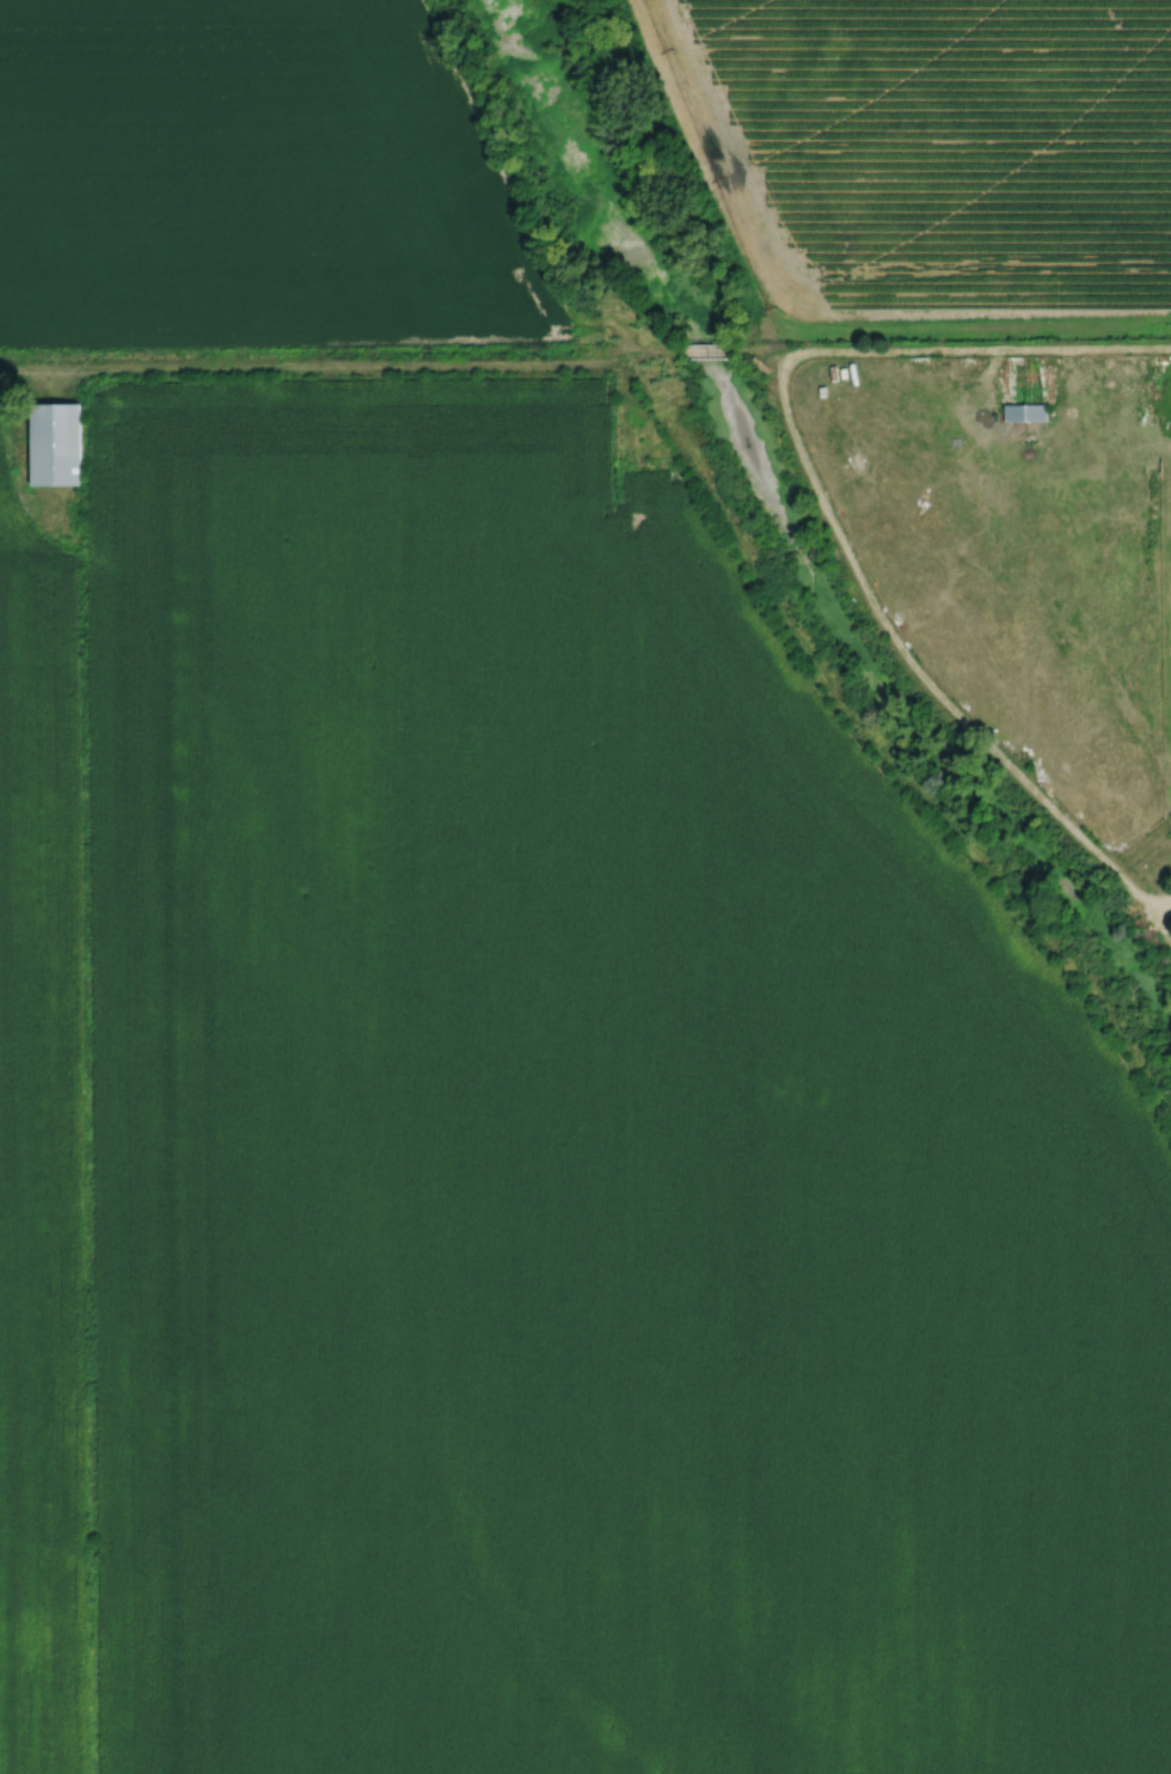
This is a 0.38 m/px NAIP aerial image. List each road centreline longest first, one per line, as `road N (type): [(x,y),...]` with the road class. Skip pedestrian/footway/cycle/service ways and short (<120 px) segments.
road 1 (track): [(678,350),(594,362),(0,370)]
road 2 (track): [(1170,440),(1079,396),(1062,348)]

